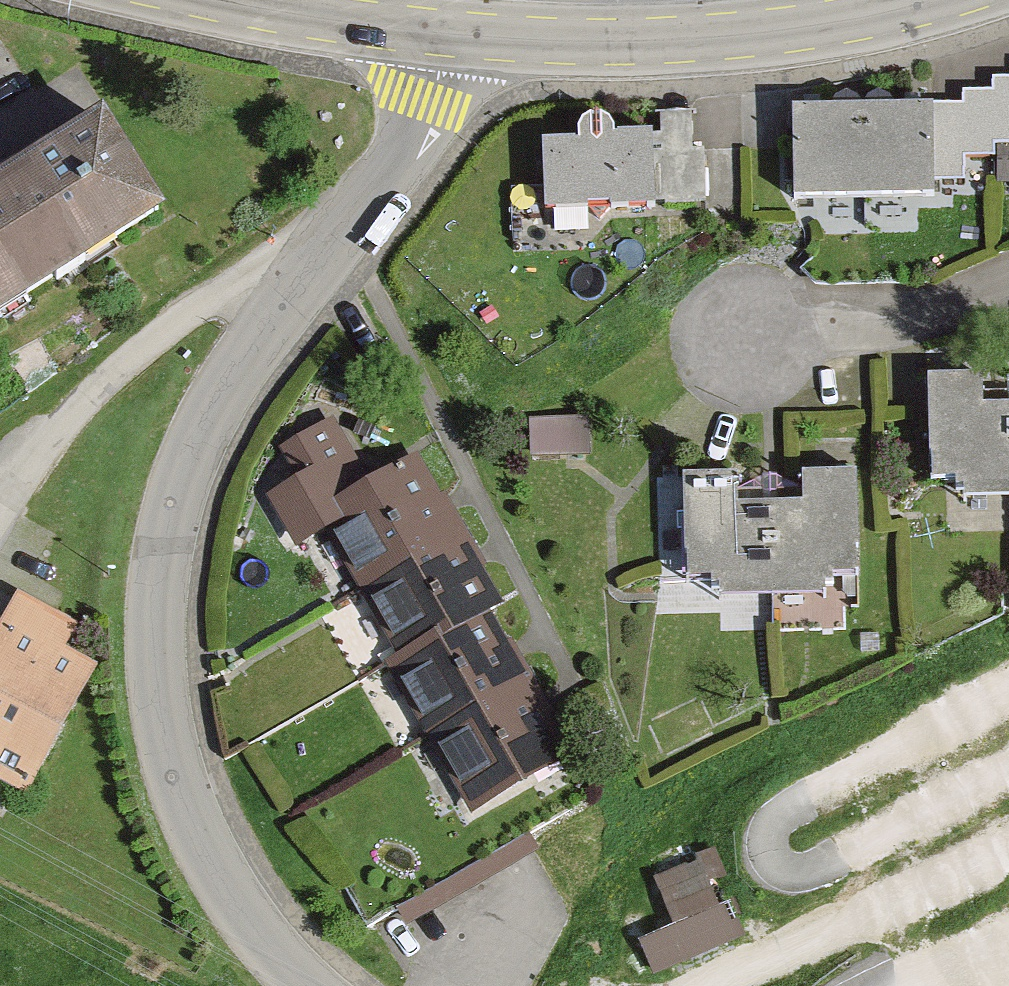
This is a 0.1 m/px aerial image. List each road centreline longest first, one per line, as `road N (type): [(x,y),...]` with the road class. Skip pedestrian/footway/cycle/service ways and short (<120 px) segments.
road 1 (residential): [(333,243),(238,354),(193,435),(157,588),(178,769),(224,881),(316,985)]
road 2 (residential): [(452,32),(607,41),(833,22),(914,0)]
road 3 (unclassified): [(333,243),(230,285),(116,369),(25,460),(0,505)]
road 4 (residential): [(1008,287),(946,311),(837,334),(745,342)]
road 5 (residential): [(452,32),(404,157),(333,243)]
road 6 (residential): [(260,0),(452,32)]

